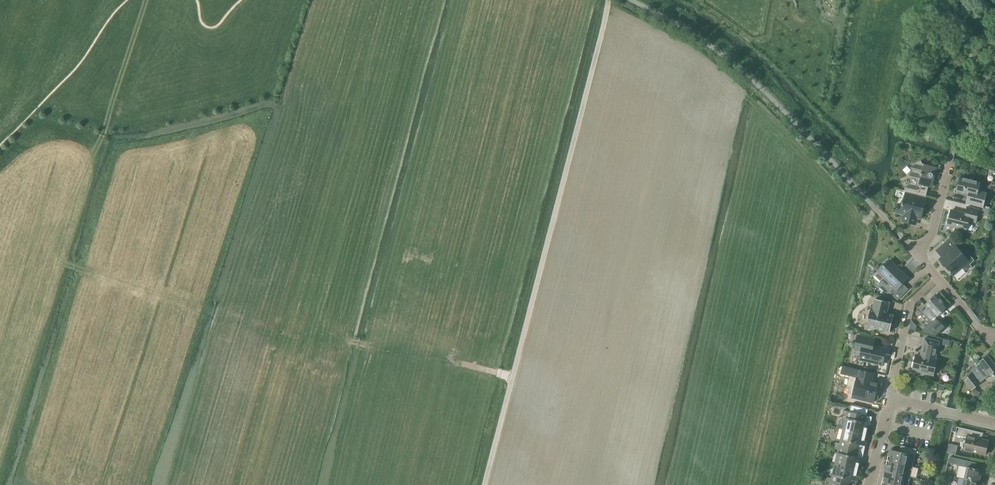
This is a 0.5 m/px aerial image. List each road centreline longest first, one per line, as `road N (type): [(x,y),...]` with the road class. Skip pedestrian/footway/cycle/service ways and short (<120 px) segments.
road 1 (track): [(609,0),(484,484)]
road 2 (track): [(55,263),(293,342),(367,346),(385,336),(512,378)]
road 3 (residential): [(994,334),(979,328),(915,253),(931,239),(950,166)]

